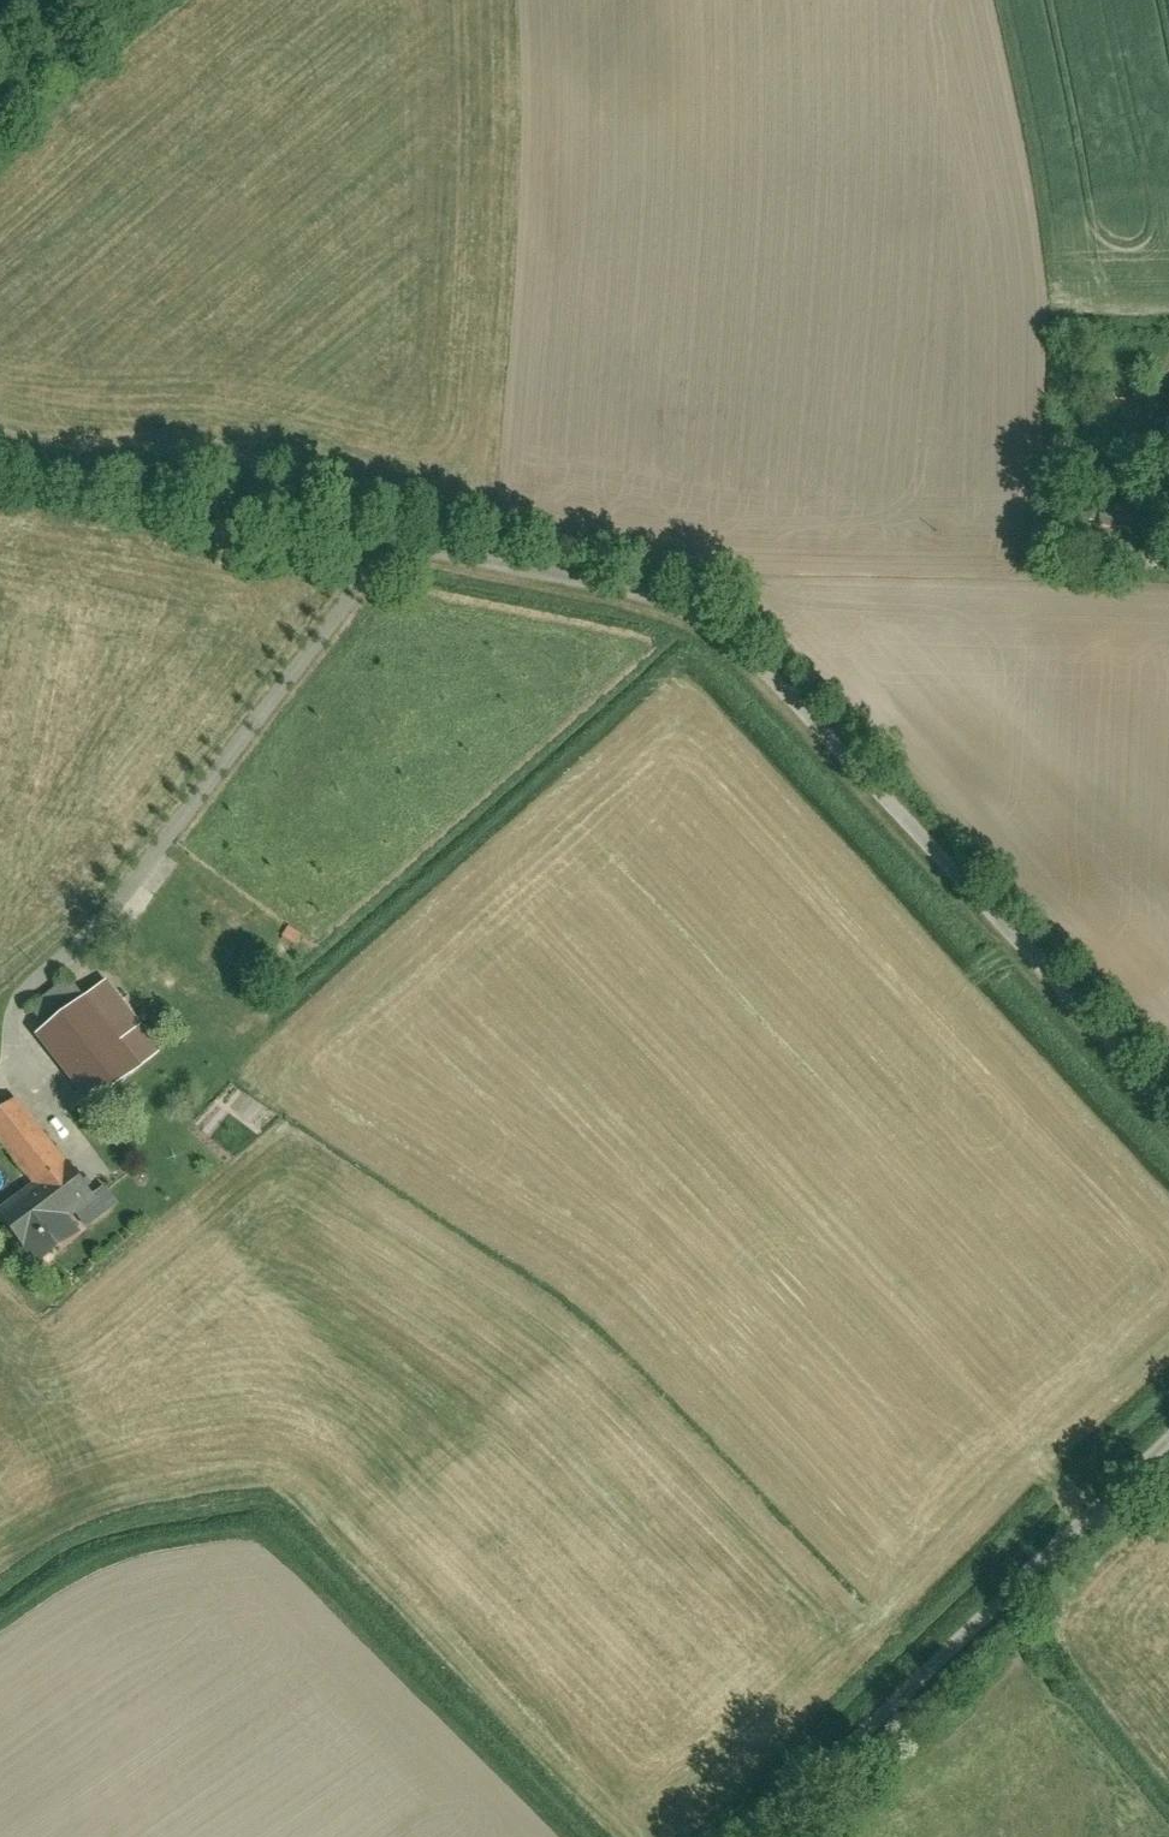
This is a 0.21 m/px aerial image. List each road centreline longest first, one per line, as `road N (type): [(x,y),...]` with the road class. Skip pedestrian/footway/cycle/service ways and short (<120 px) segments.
road 1 (residential): [(0,462),(625,569),(727,624),(1168,1094)]
road 2 (residential): [(753,1836),(1168,1445)]
road 3 (track): [(91,0),(0,81)]

